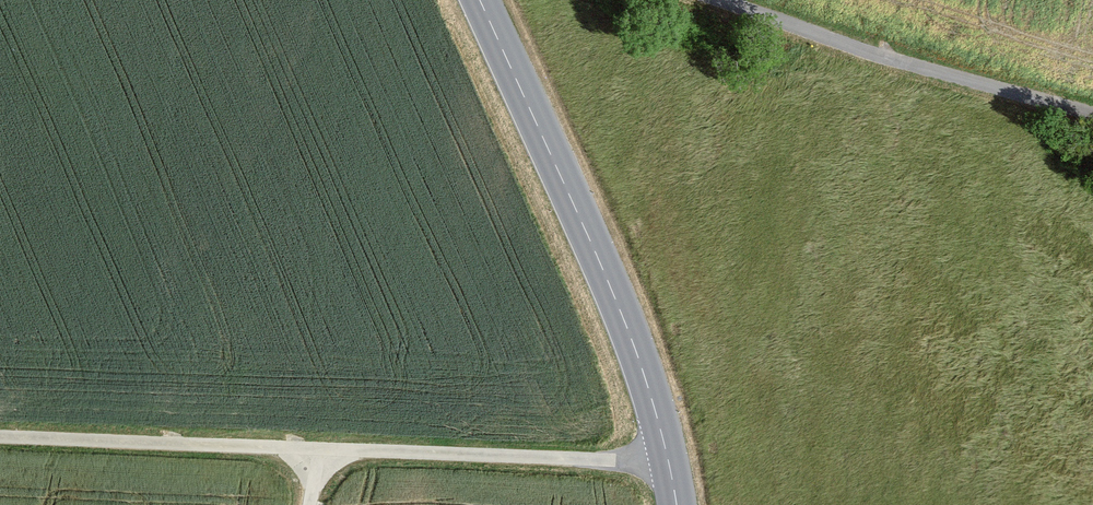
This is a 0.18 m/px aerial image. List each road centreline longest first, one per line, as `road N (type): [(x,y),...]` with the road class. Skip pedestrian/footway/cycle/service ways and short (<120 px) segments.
road 1 (track): [(0,435),(674,464)]
road 2 (secondary): [(479,0),(636,338),(679,504)]
road 3 (track): [(1092,115),(716,0)]

